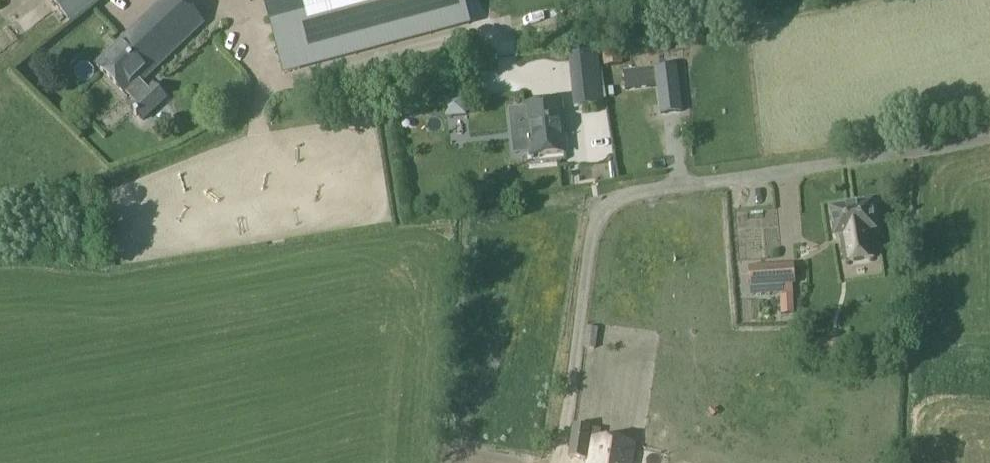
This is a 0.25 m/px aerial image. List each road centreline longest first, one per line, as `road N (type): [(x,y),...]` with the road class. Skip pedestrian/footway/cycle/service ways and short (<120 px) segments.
road 1 (unclassified): [(595,305),(611,199),(627,185),(989,128)]

